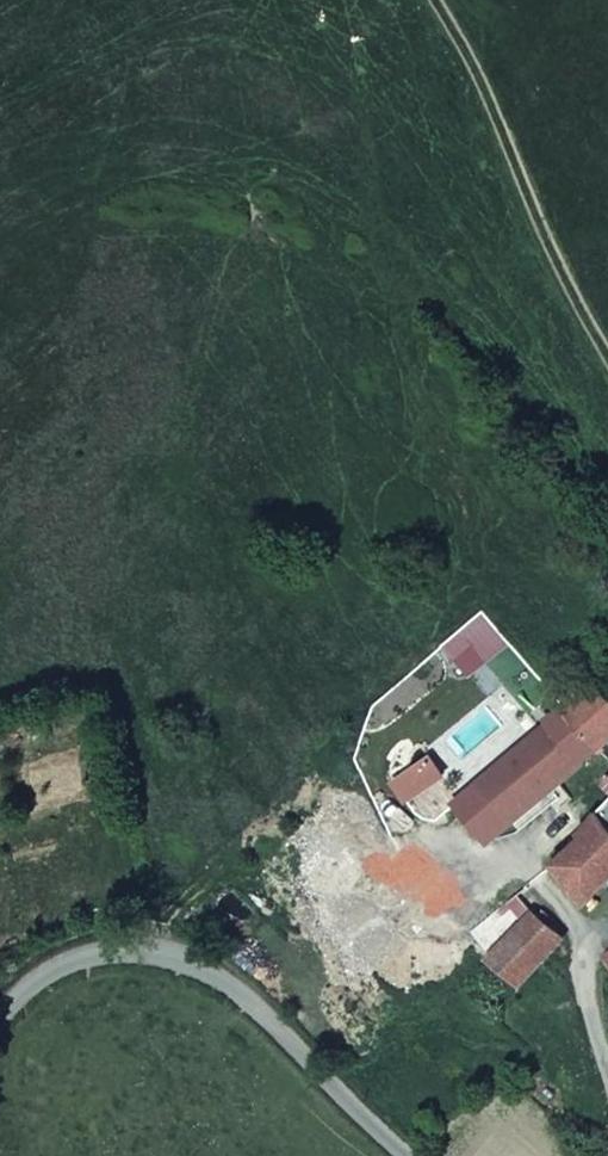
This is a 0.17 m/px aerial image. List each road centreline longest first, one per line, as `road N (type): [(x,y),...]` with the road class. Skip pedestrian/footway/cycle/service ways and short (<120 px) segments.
road 1 (residential): [(511,1155),(203,939),(141,917),(77,922),(22,962),(0,995)]

